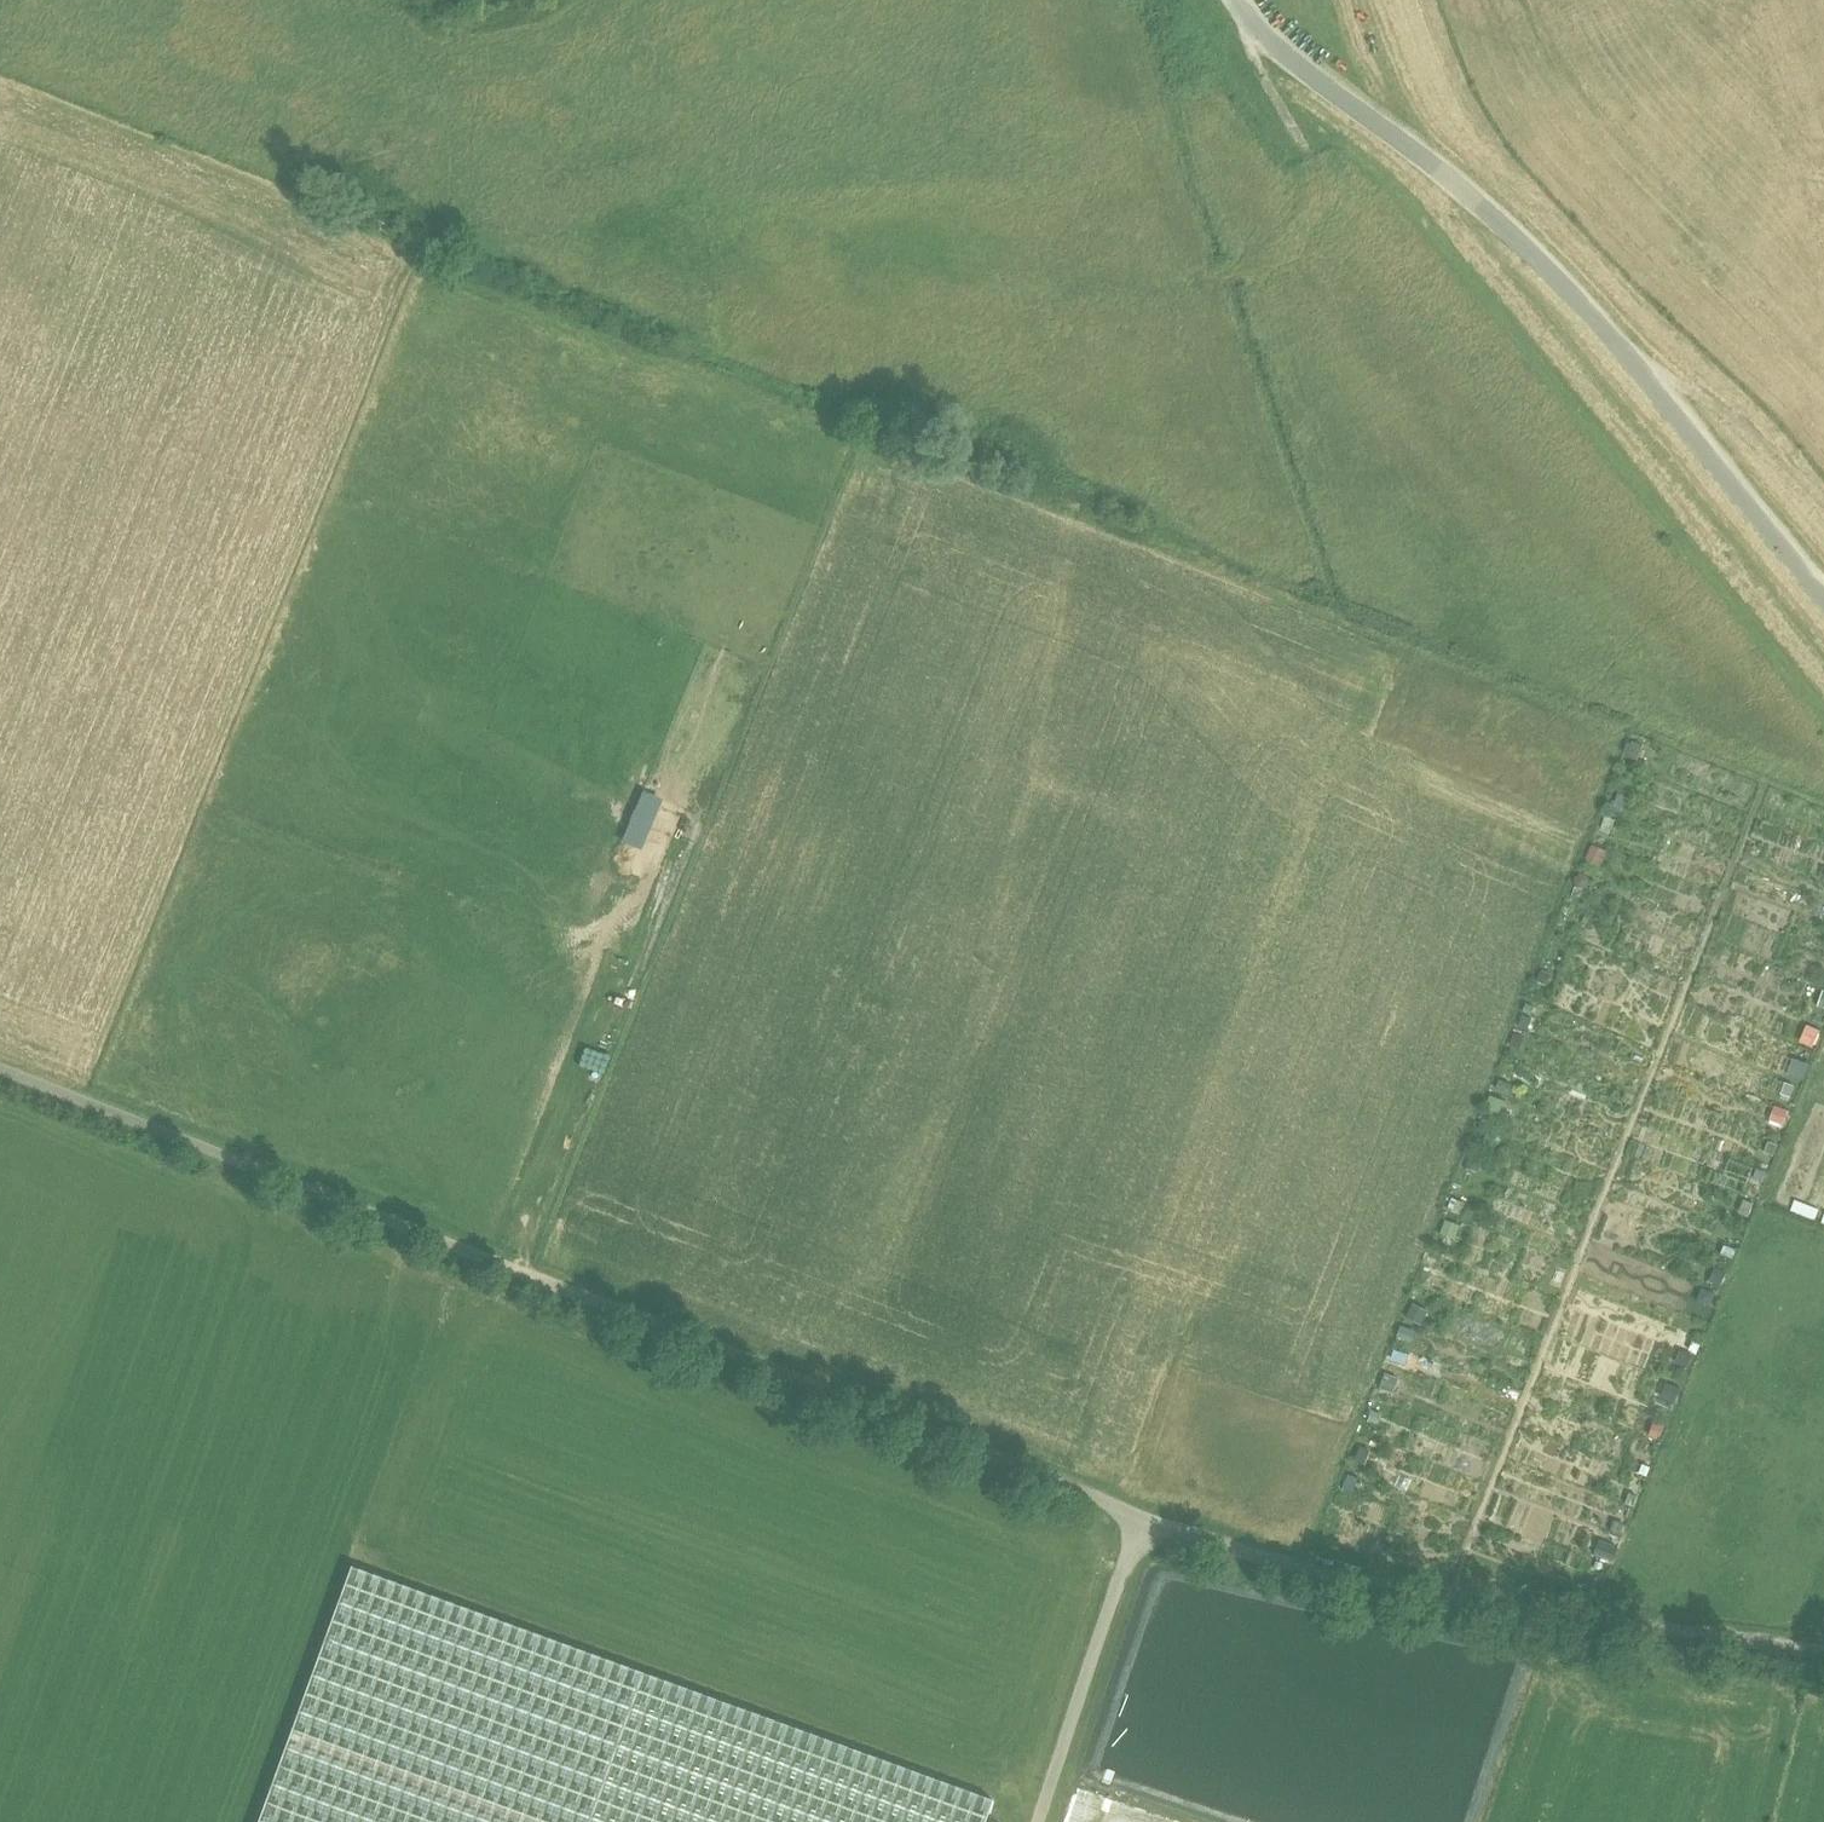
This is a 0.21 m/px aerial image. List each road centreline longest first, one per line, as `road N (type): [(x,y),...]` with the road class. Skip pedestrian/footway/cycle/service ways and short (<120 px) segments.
road 1 (unclassified): [(1141,1517),(0,1068)]
road 2 (unclassified): [(1823,600),(1575,288),(1301,64),(1240,0)]
road 3 (unclassified): [(1823,1652),(1408,1593),(1141,1517)]
road 4 (unclassified): [(1037,1821),(1141,1517)]

